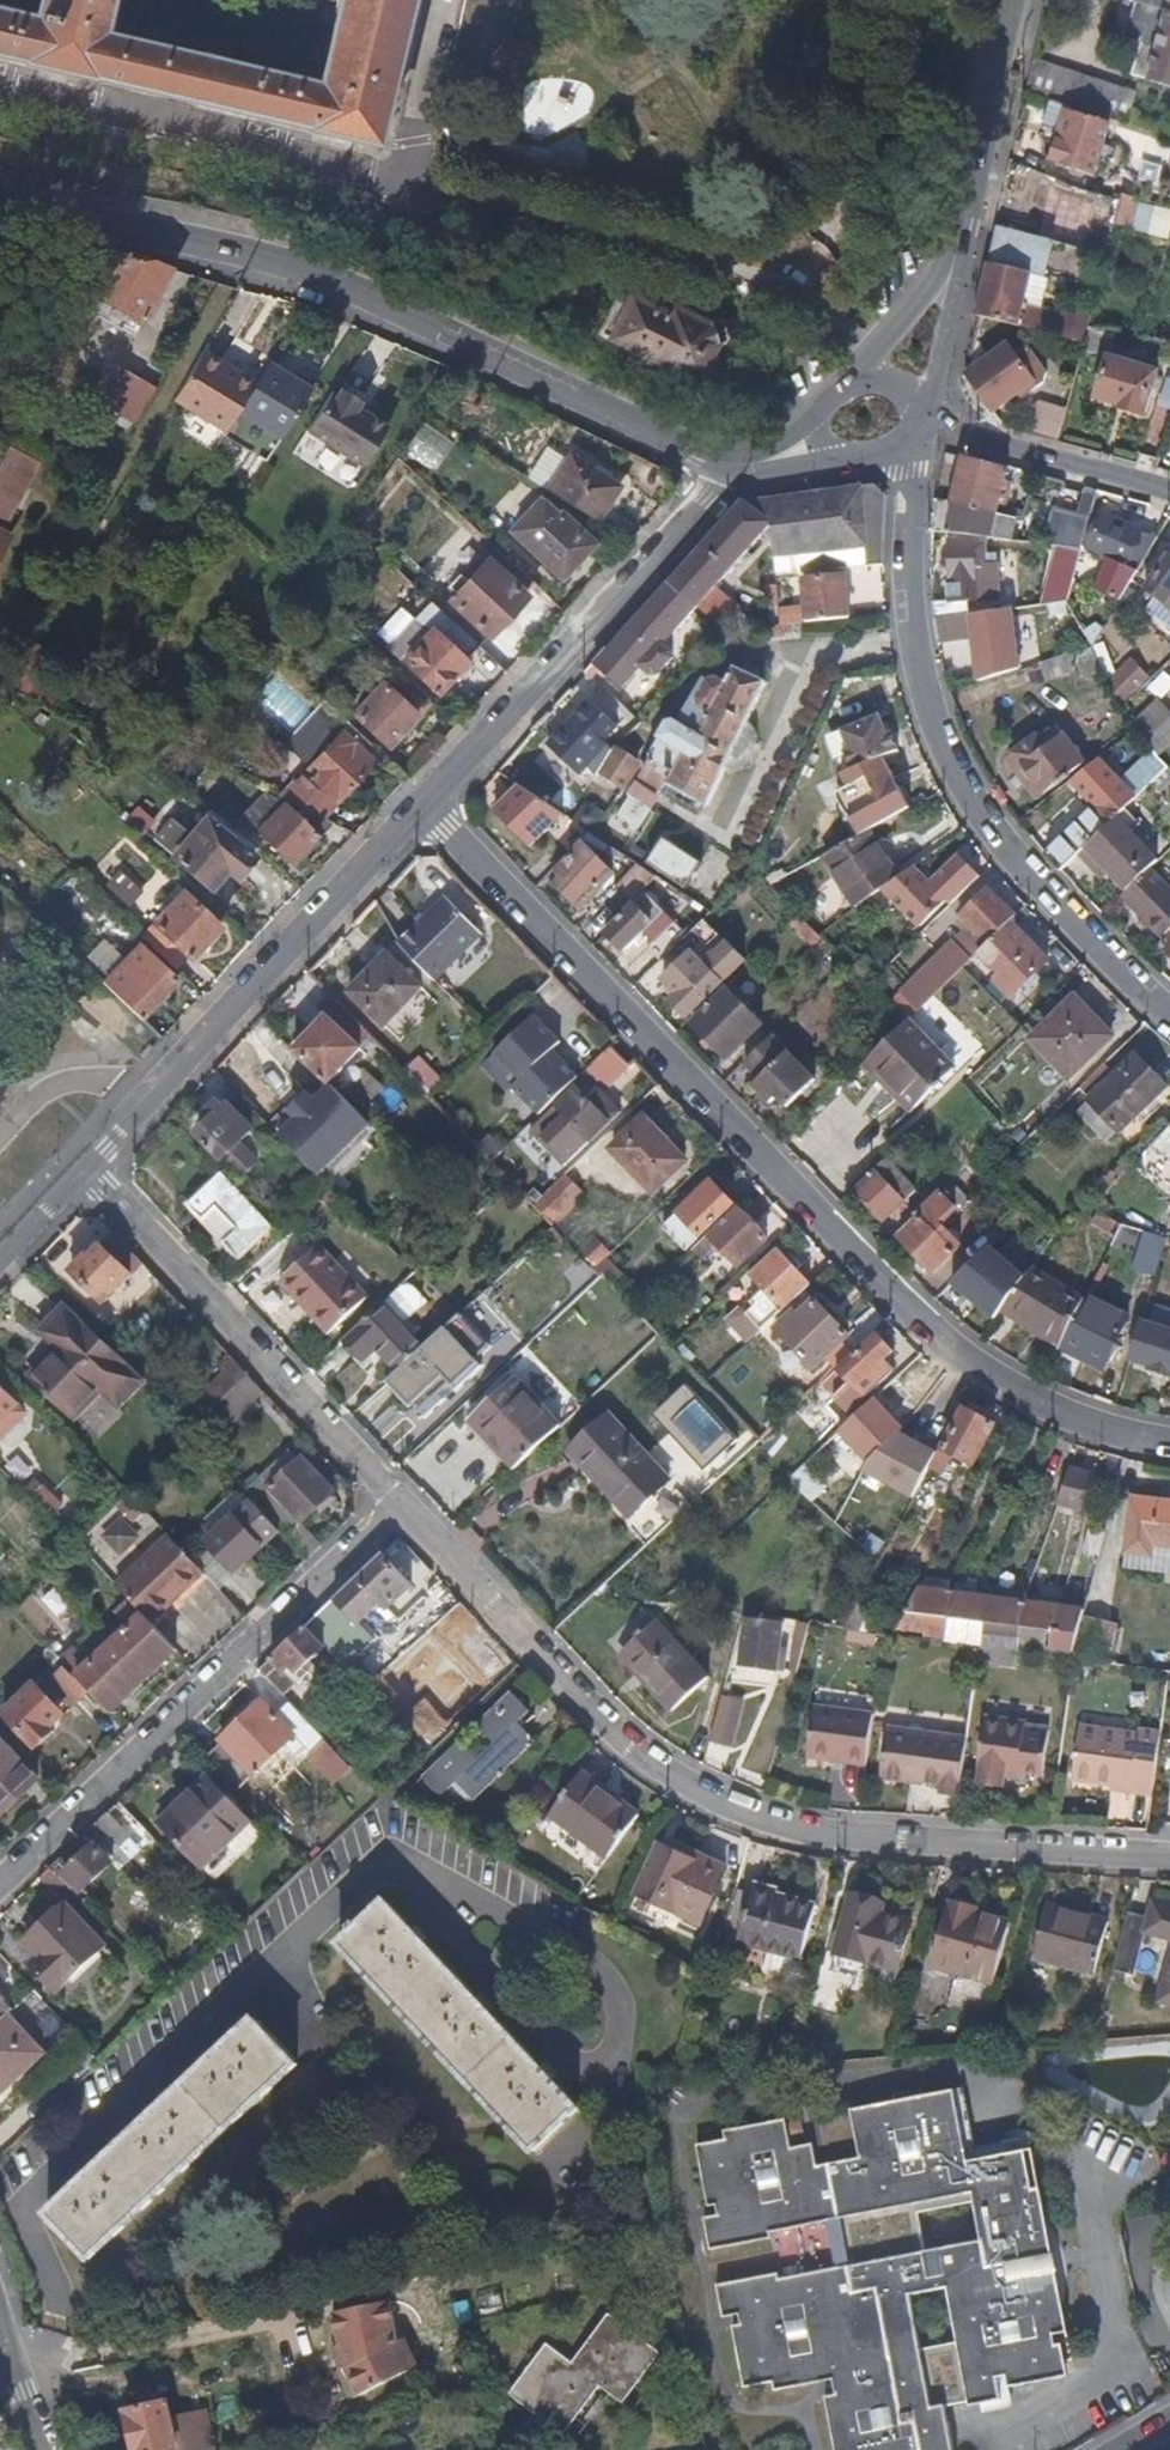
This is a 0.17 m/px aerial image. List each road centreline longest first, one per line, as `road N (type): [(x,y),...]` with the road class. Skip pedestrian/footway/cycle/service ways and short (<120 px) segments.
road 1 (residential): [(1169,1448),(1058,1415),(950,1344),(426,806)]
road 2 (residential): [(404,1499),(661,1772),(721,1810),(818,1852),(1169,1864)]
road 3 (residential): [(0,200),(293,274),(702,459),(746,461)]
road 4 (residential): [(898,448),(916,532),(913,628),(958,770),(993,834),(1047,898),(1169,1015)]
road 5 (residential): [(0,1883),(404,1499)]
road 6 (residential): [(85,1171),(426,806)]
road 7 (residential): [(426,806),(746,461)]
road 8 (residential): [(85,1171),(404,1499)]
road 9 (residential): [(1169,501),(931,404)]
road 10 (residential): [(1018,0),(965,229)]
road 11 (residential): [(965,229),(857,377)]
road 12 (residential): [(931,404),(955,329),(965,229)]
road 13 (residential): [(0,1260),(85,1171)]

